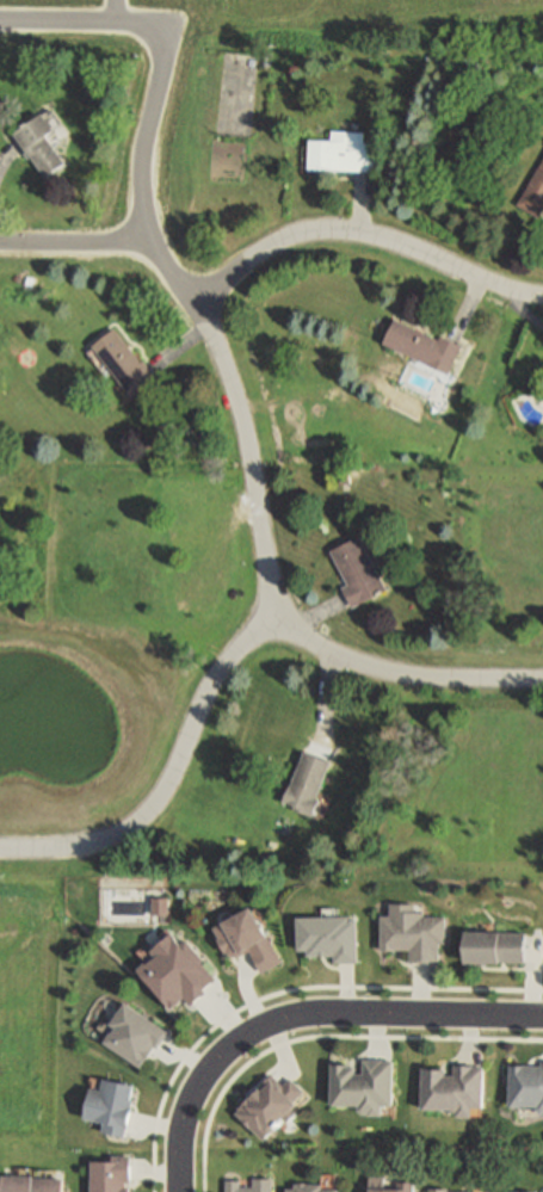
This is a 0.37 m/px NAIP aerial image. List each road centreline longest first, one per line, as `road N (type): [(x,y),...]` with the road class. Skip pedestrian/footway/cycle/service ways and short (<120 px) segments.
road 1 (residential): [(0,19),(118,18),(156,30),(162,42),(140,167),(144,242),(211,327),(237,393),(277,617),(218,672),(177,772),(137,824),(68,850),(0,850)]
road 2 (residential): [(542,1016),(313,1012),(246,1034),(221,1057),(186,1118),(180,1191)]
road 3 (residential): [(542,296),(357,230),(322,229),(286,235),(186,296)]
road 4 (residential): [(277,617),(322,647),(391,672),(542,678)]

